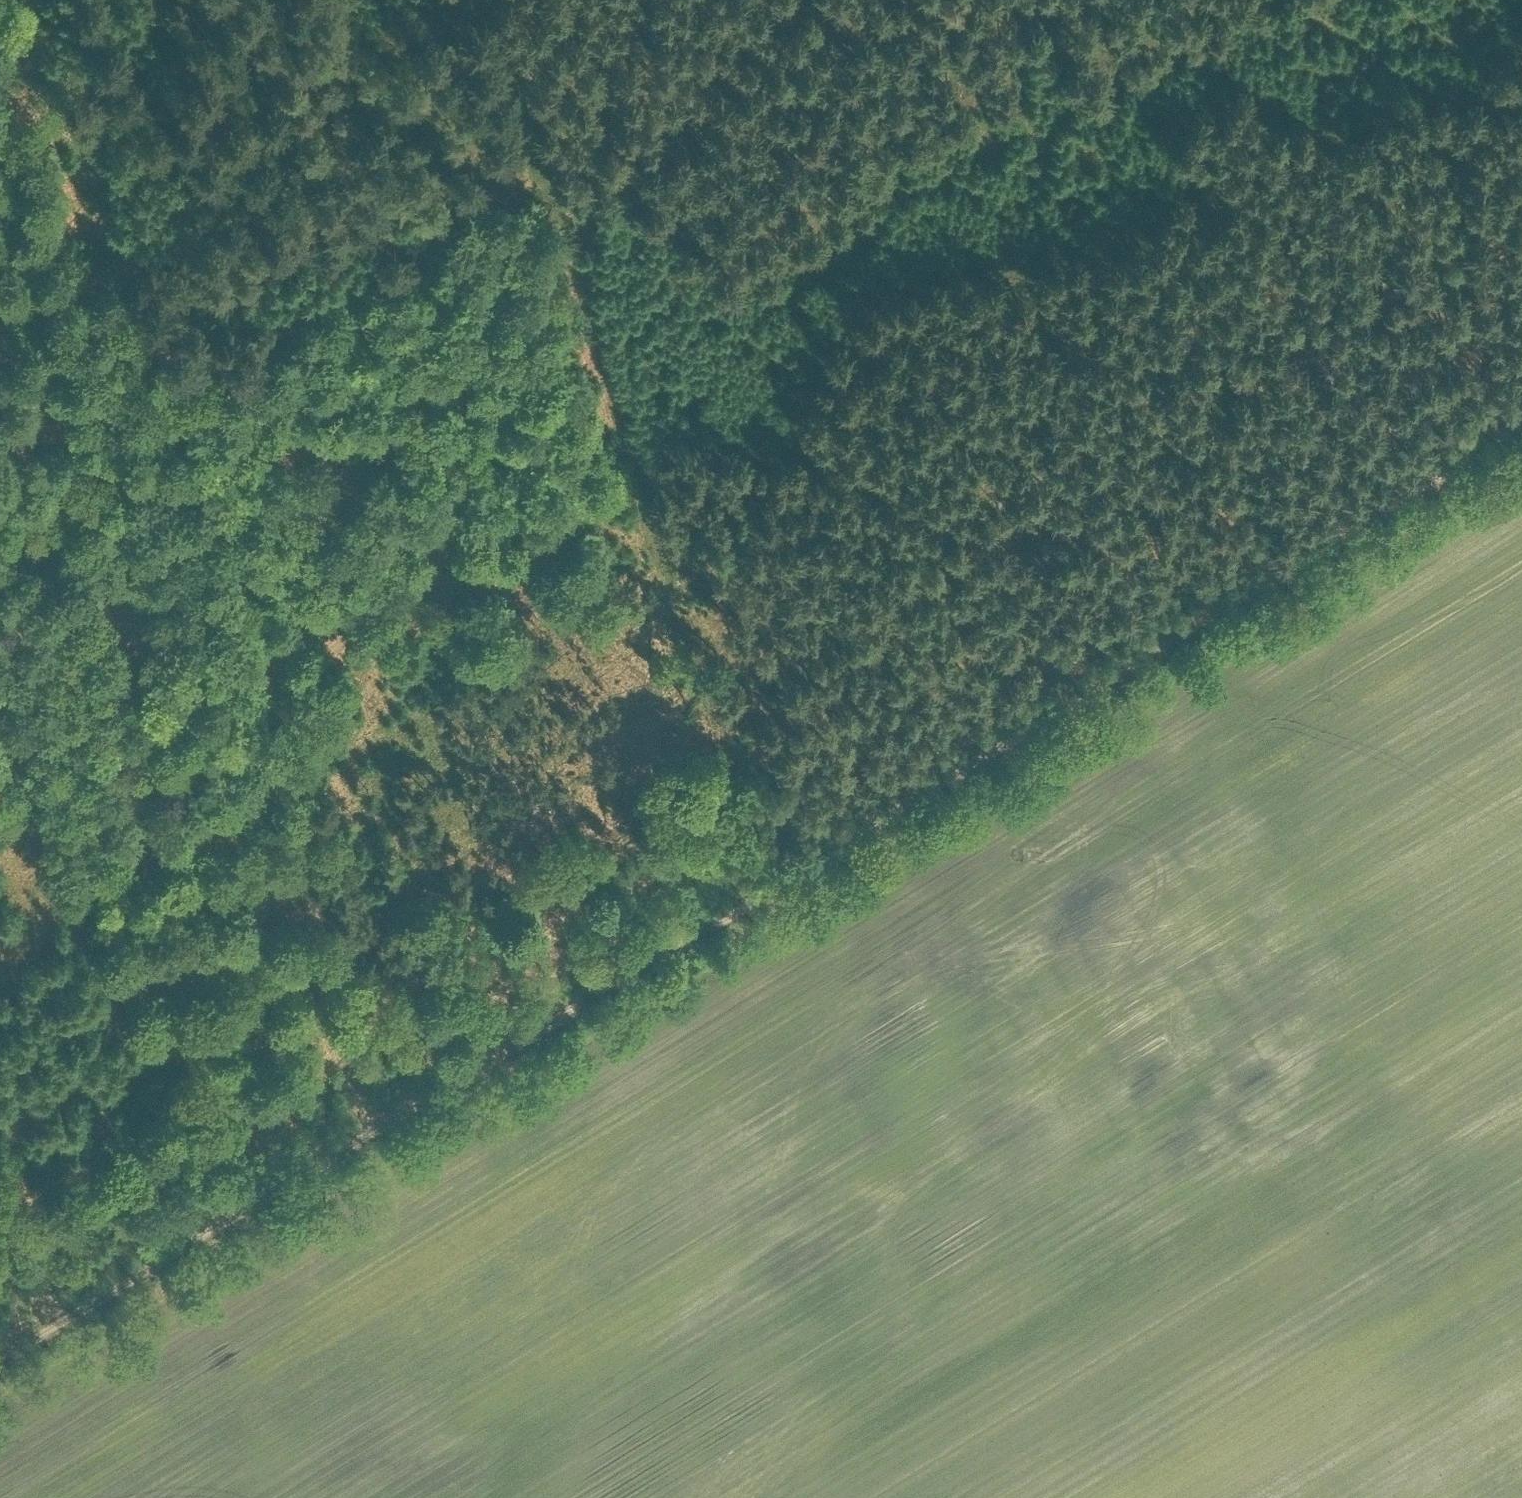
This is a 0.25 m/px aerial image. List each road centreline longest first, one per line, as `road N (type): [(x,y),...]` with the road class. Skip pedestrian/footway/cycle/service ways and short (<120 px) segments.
road 1 (track): [(1521,427),(0,1361)]
road 2 (track): [(728,684),(655,545),(492,0)]

